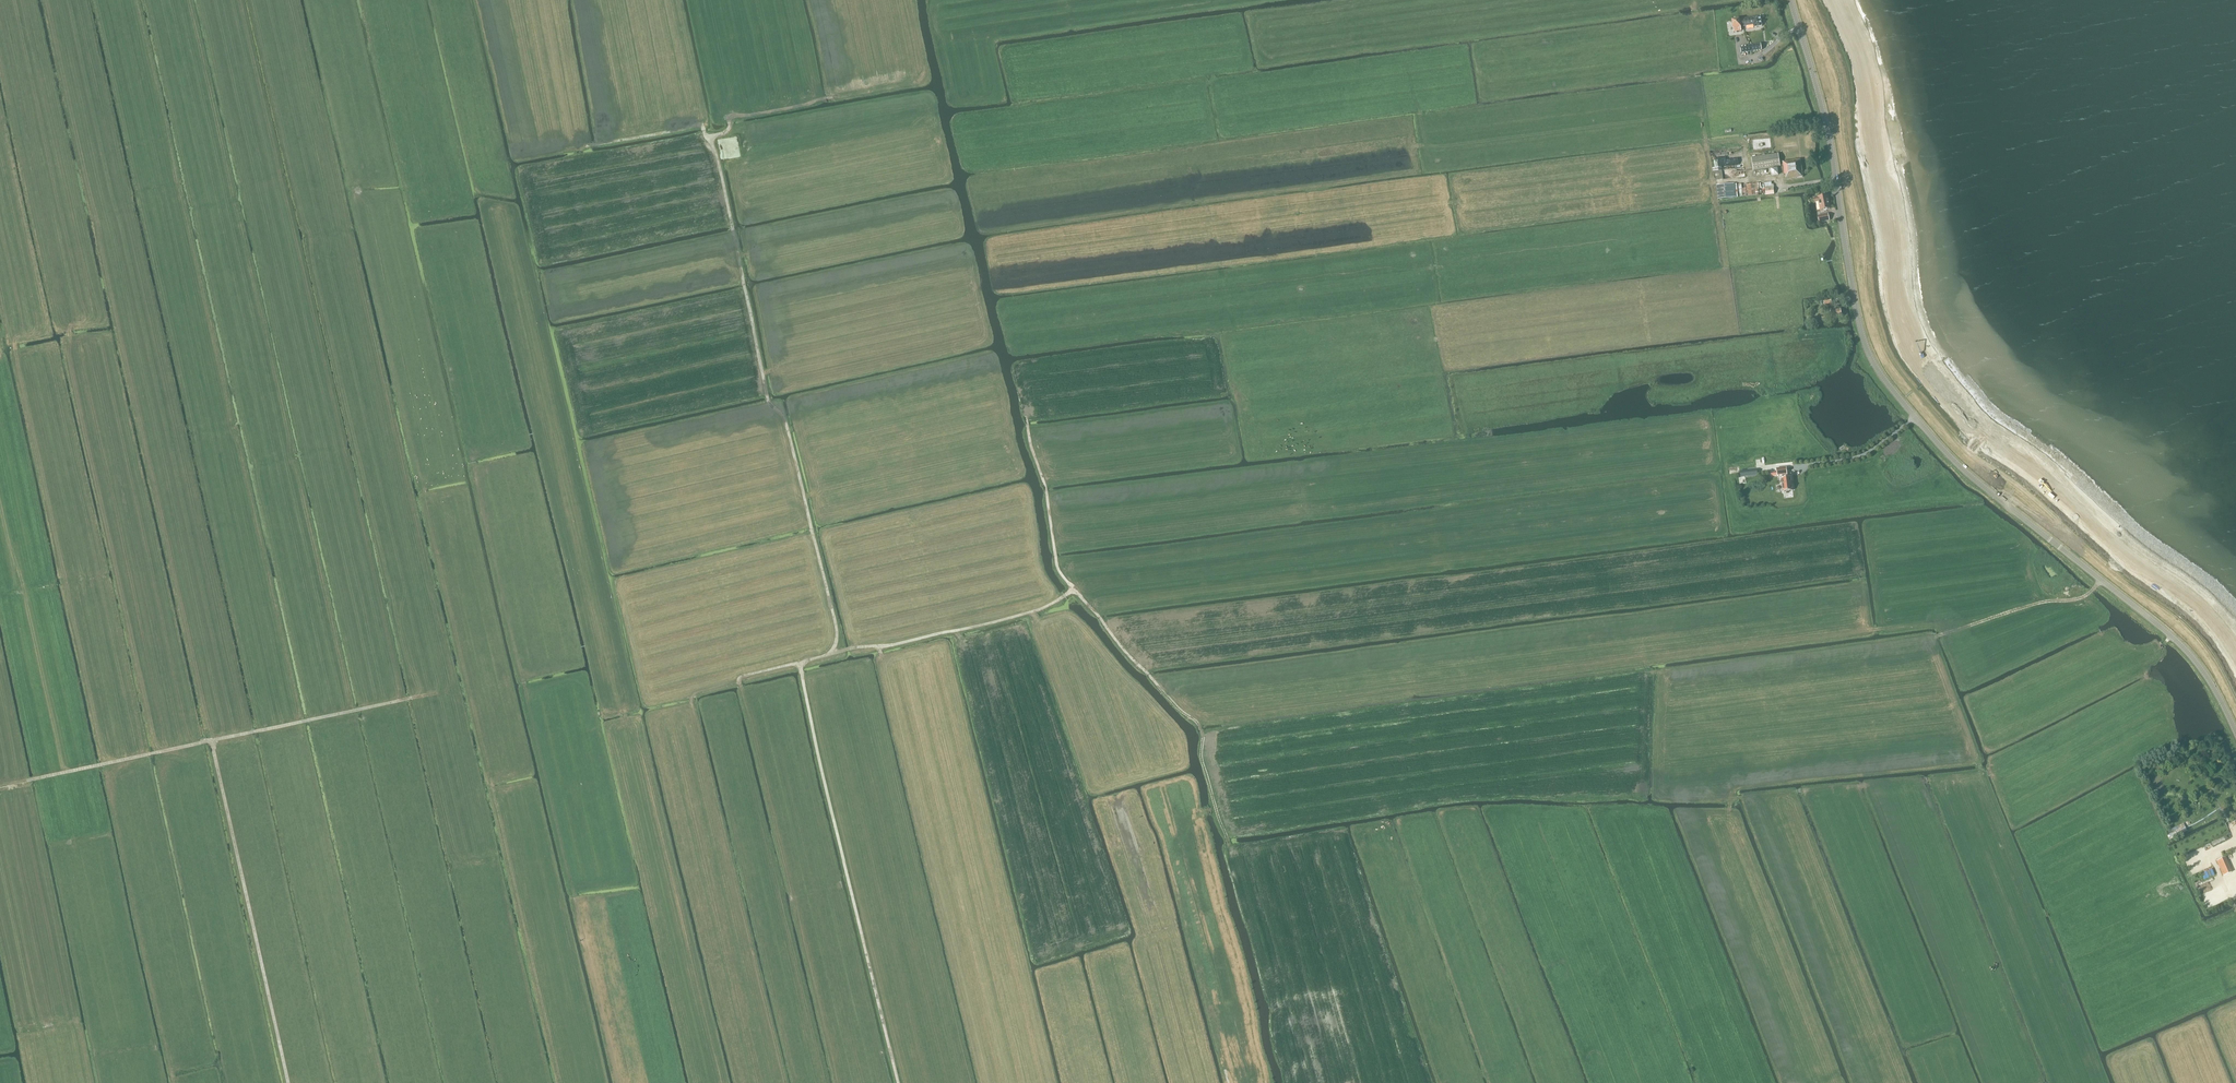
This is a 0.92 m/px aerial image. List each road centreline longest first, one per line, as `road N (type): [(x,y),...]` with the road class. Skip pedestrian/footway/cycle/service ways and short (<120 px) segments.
road 1 (tertiary): [(1791,0),(1825,114),(1874,365),(1960,466),(2165,630),(2200,666),(2235,731)]
road 2 (track): [(914,0),(928,72),(921,83),(735,116),(713,140),(770,405),(782,414),(798,467),(836,622),(833,654)]
road 3 (track): [(289,1082),(212,741),(416,697)]
road 4 (track): [(1233,856),(1196,721),(1074,591),(1028,615),(878,647),(883,656)]
road 5 (track): [(802,666),(899,1082)]
road 6 (track): [(212,741),(27,781)]
road 7 (track): [(1028,417),(1059,570),(1074,591)]
road 8 (track): [(1935,638),(2009,612),(2072,601),(2103,582)]
road 9 (track): [(585,147),(701,125),(713,140)]

